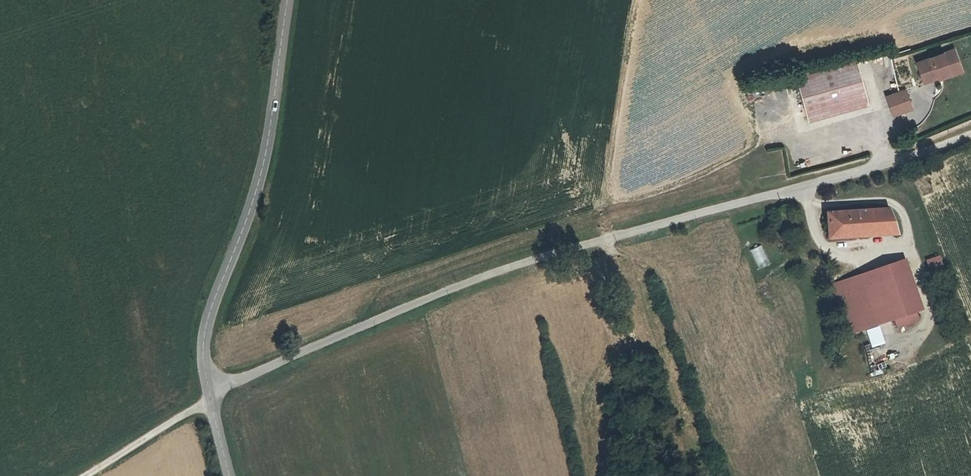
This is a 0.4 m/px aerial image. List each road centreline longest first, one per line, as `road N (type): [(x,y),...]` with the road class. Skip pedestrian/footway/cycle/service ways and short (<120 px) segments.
road 1 (residential): [(209,398),(229,383),(515,266),(912,155)]
road 2 (unclassified): [(209,398),(203,341),(254,190),(284,0)]
road 3 (track): [(742,475),(716,391),(751,201)]
road 4 (track): [(209,398),(85,475)]

